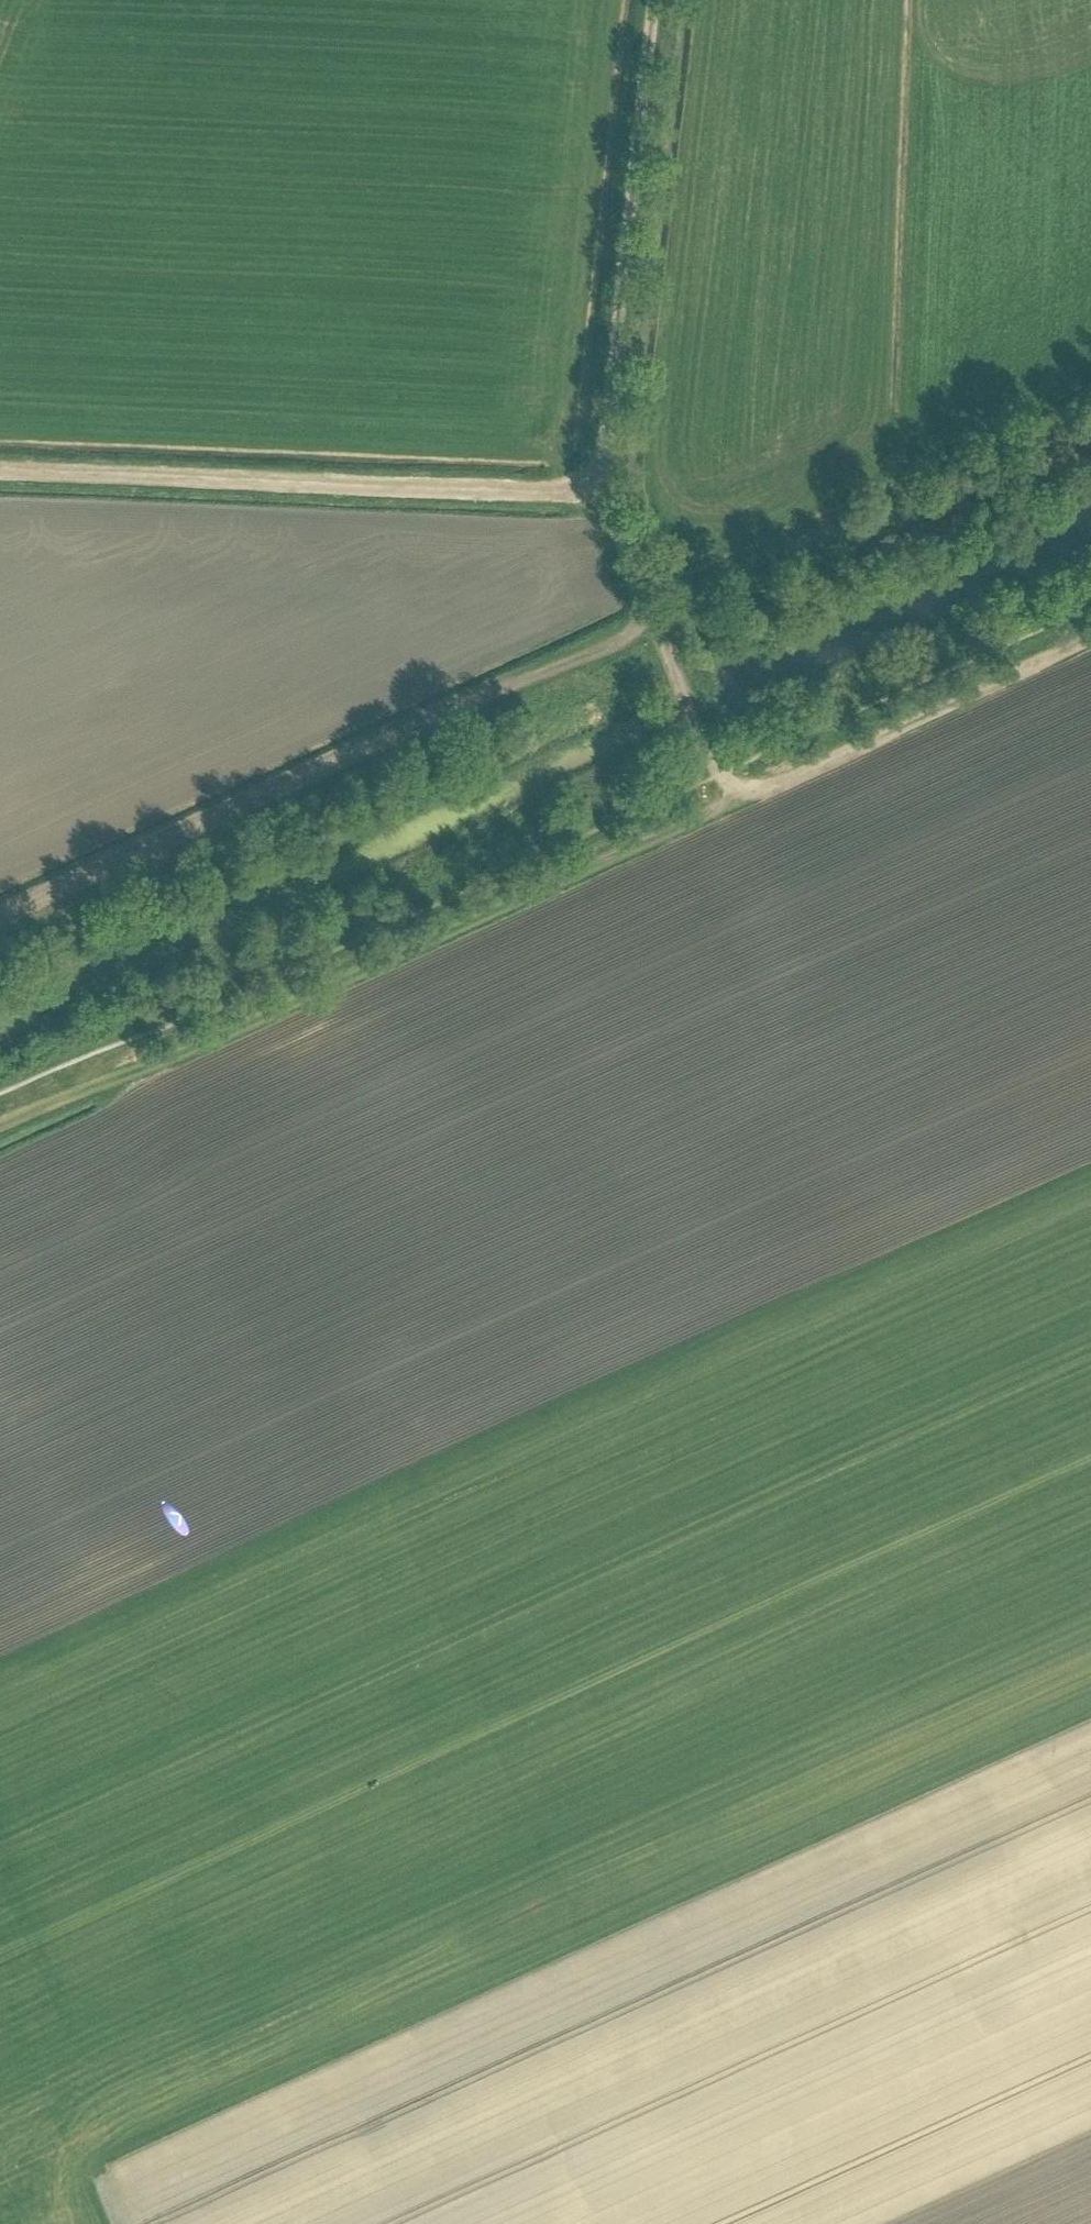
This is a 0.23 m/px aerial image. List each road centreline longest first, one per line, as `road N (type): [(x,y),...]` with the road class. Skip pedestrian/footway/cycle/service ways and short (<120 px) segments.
road 1 (track): [(732,800),(172,1052),(0,1117)]
road 2 (track): [(654,619),(0,917)]
road 3 (unclassified): [(643,594),(604,505),(601,455),(653,0)]
road 4 (track): [(601,489),(0,466)]
road 5 (track): [(1090,634),(732,800)]
road 6 (track): [(654,619),(699,747),(720,772)]

